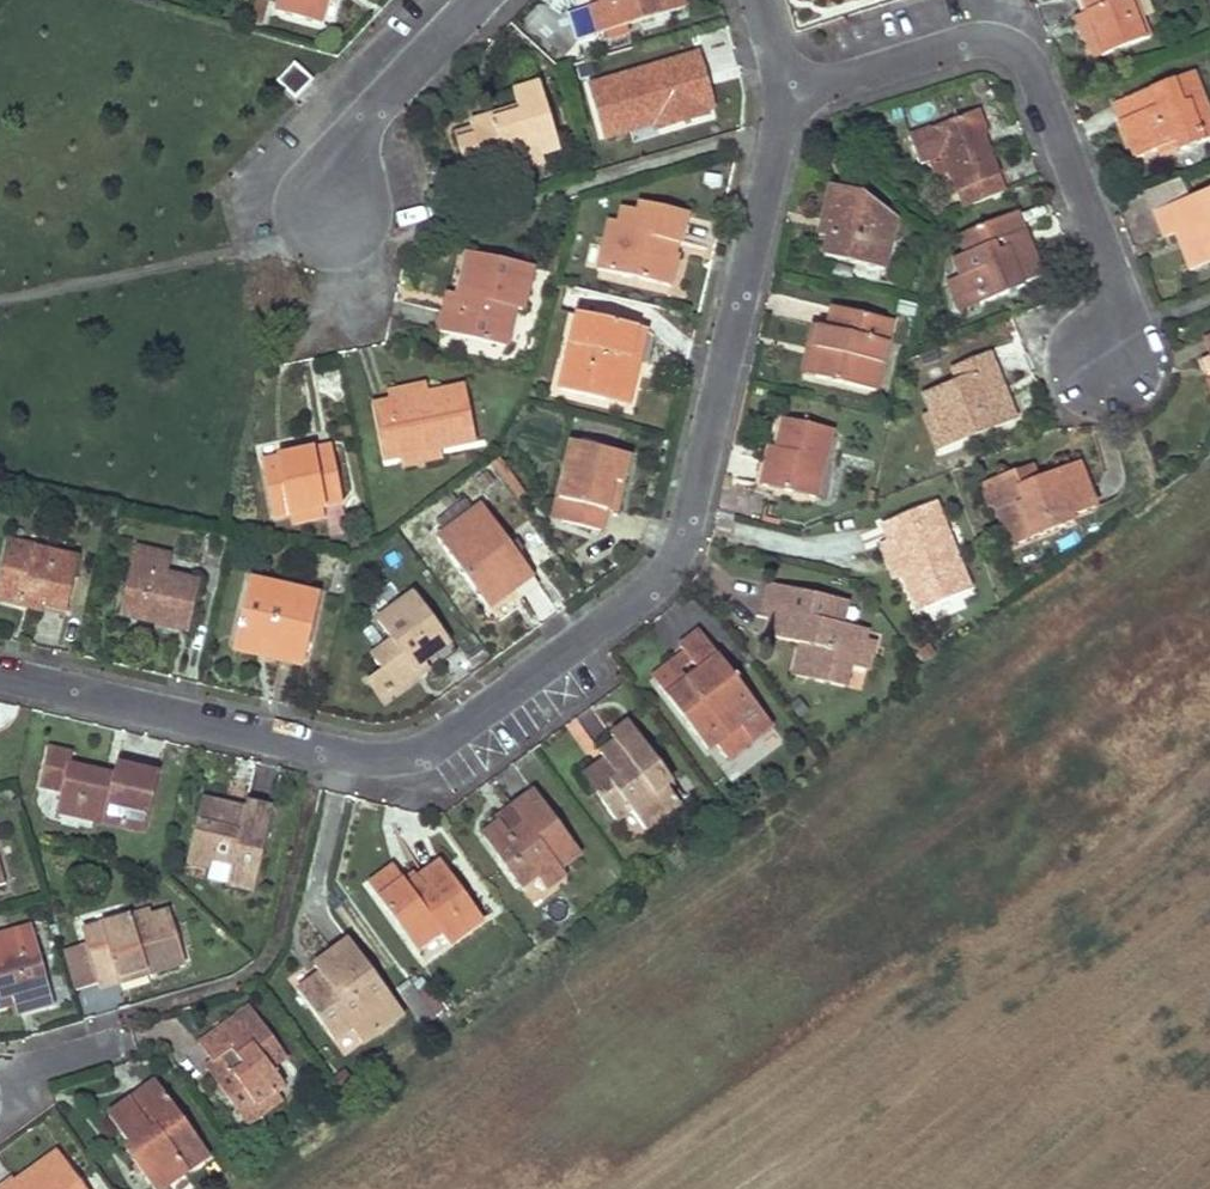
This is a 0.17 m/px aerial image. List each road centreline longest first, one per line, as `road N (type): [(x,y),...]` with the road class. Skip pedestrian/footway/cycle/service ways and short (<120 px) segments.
road 1 (residential): [(0,671),(395,756),(430,745),(628,603),(674,560),(689,518),(783,97)]
road 2 (residential): [(783,97),(965,42),(1015,51),(1032,72),(1114,276),(1120,336),(1110,363)]
road 3 (residential): [(339,227),(330,180),(338,149),(476,0)]

